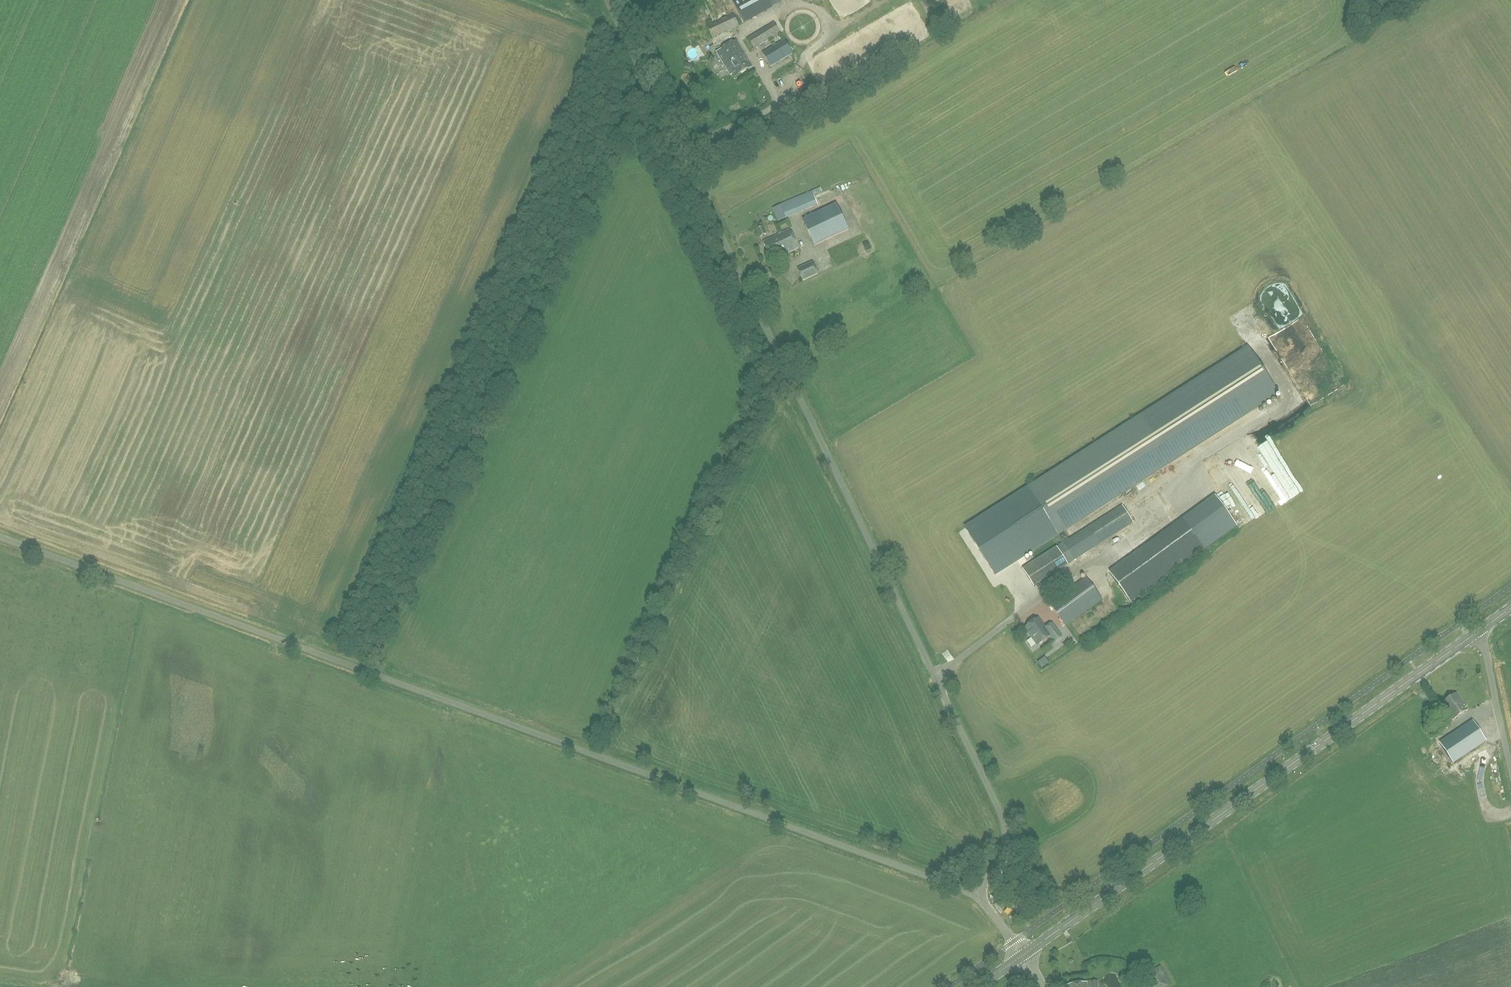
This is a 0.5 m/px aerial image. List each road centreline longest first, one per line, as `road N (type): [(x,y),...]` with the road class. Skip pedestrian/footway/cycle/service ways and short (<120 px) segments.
road 1 (unclassified): [(976,896),(0,537)]
road 2 (unclassified): [(976,896),(1003,852),(1002,815),(607,0)]
road 3 (tertiary): [(1022,956),(1475,633)]
road 4 (unclassified): [(1510,772),(1475,633)]

